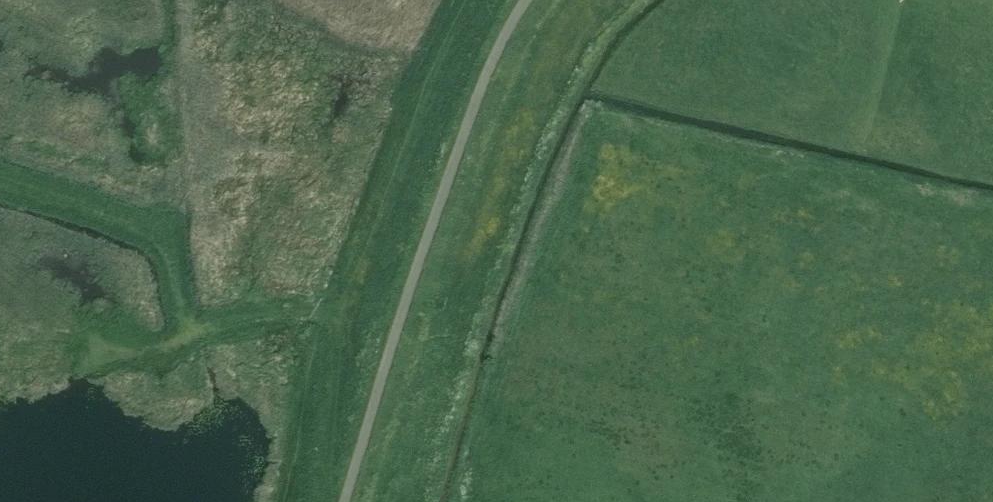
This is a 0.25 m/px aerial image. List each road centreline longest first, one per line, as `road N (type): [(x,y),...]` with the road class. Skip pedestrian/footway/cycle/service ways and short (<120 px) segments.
road 1 (unclassified): [(343,501),(464,126),(522,0)]

